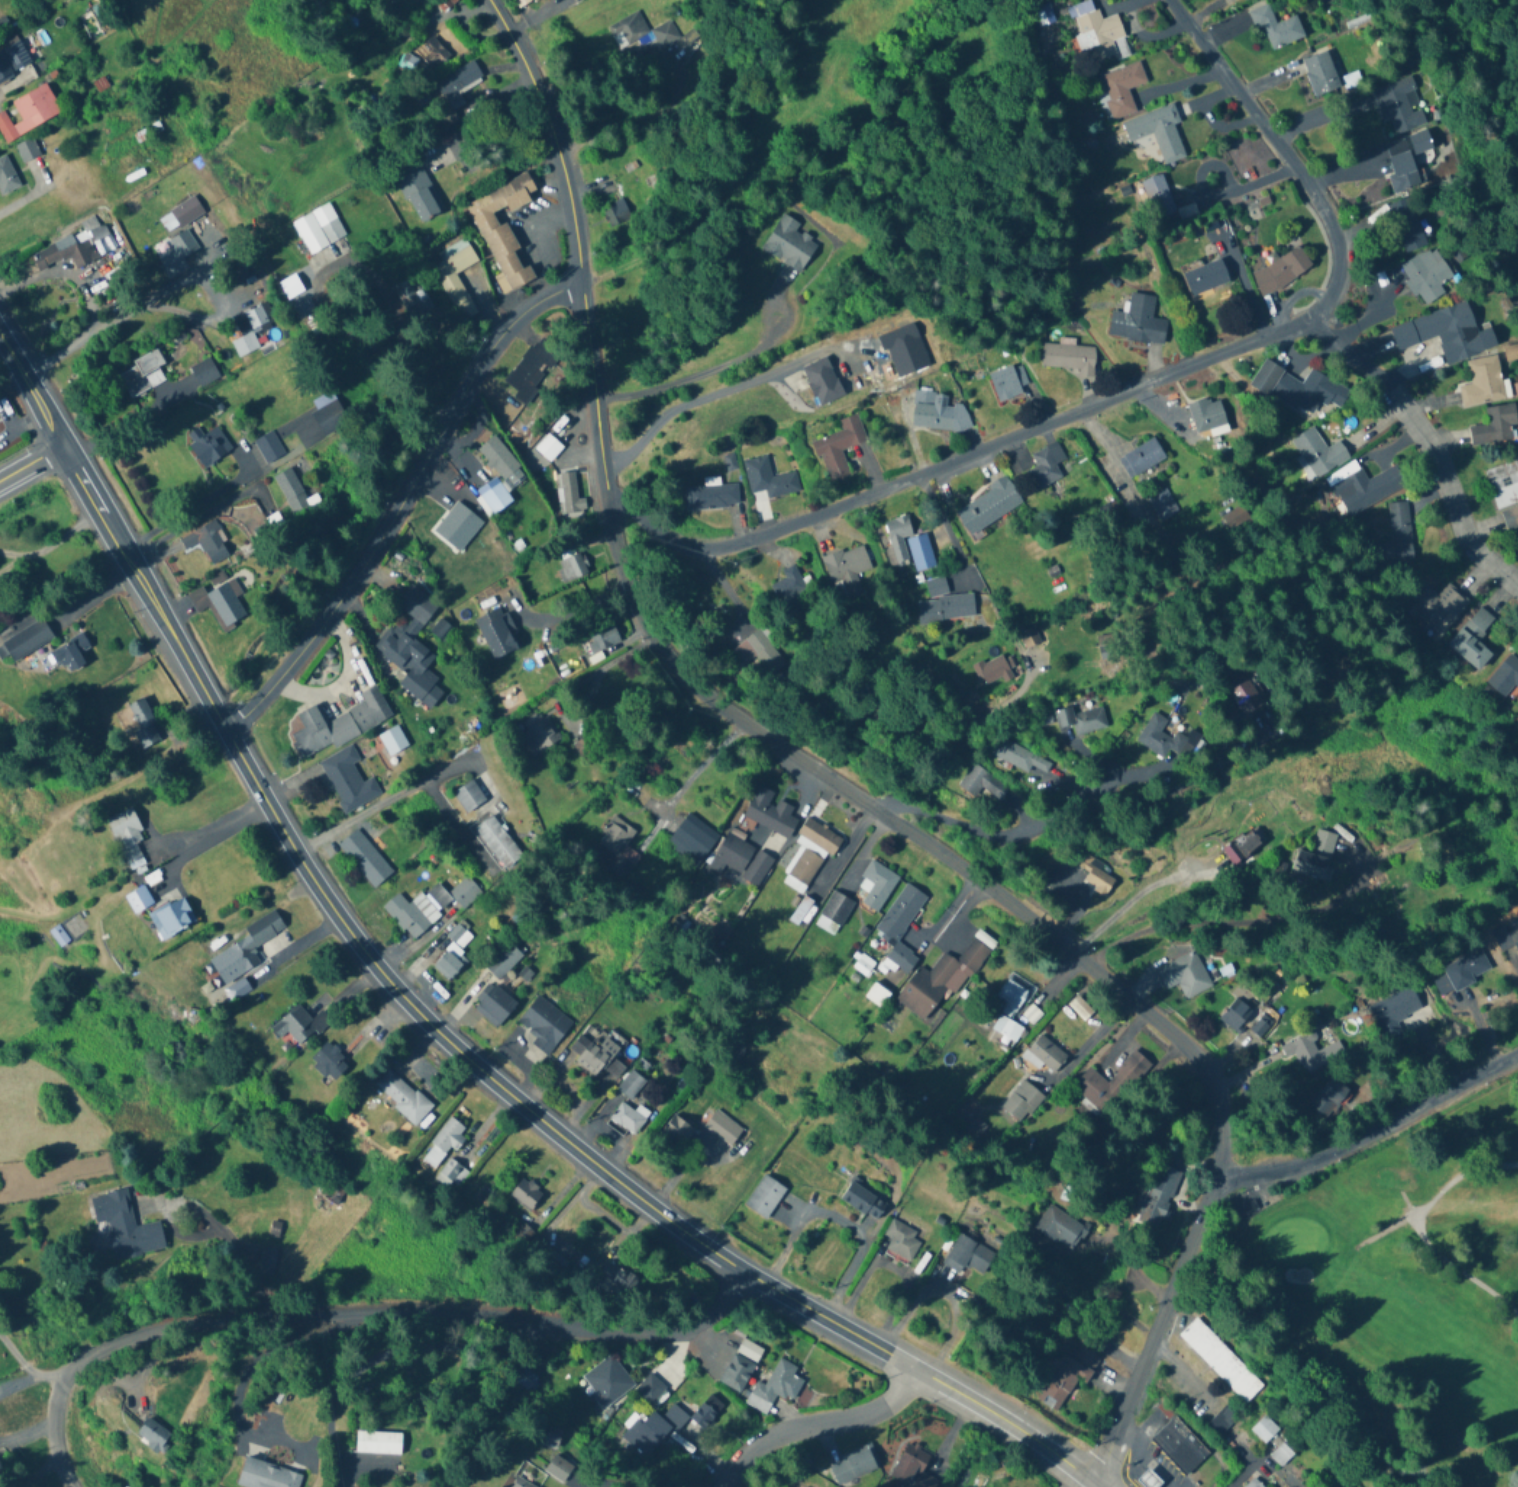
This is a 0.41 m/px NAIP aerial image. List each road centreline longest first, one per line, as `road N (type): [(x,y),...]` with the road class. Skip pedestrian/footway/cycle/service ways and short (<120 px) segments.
road 1 (residential): [(1098,1486),(1218,1177),(1222,1112),(1211,1075),(1058,938),(869,807),(732,725),(680,681),(638,630),(609,510),(562,153),(532,68),(496,0)]
road 2 (secondary): [(67,444),(320,890),(378,970),(435,1029),(671,1224),(1028,1436),(1098,1486)]
road 3 (residential): [(77,1486),(61,1463),(54,1413),(62,1383),(87,1354),(160,1326),(242,1316),(425,1314),(579,1330),(681,1330),(718,1313),(745,1273)]
road 4 (residential): [(609,510),(700,551),(741,542),(1305,323)]
road 5 (residential): [(228,734),(330,616),(403,509),(488,352),(580,273)]
road 6 (residential): [(1305,323),(1339,282),(1339,232),(1171,0)]
road 7 (residential): [(1517,592),(1475,547),(1433,437),(1399,384),(1305,323)]
road 8 (residential): [(1218,1177),(1279,1170),(1342,1148),(1517,1055)]
road 9 (residential): [(722,1486),(766,1437),(868,1415),(915,1369)]
road 10 (secondary): [(0,328),(67,444)]

